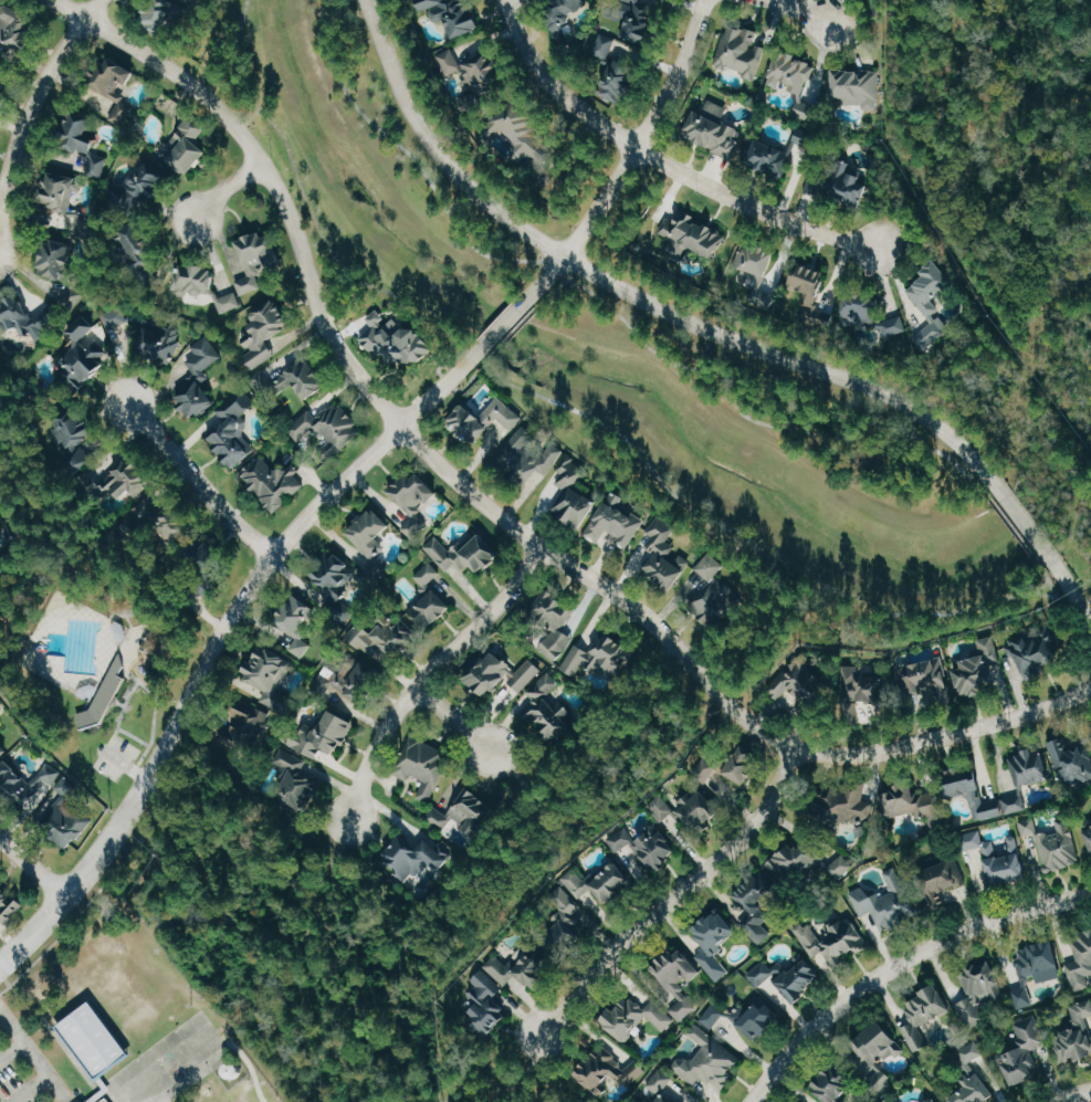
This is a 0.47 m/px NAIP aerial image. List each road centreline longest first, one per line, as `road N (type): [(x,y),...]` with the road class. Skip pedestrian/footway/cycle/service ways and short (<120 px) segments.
road 1 (residential): [(1090,688),(1056,706),(889,753),(793,751),(743,720),(667,634),(615,591),(538,549),(454,479),(346,363),(319,309),(290,209),(262,160),(209,99),(51,0)]
road 2 (tertiary): [(365,0),(424,133),(468,182),(621,292),(777,358),(858,382),(920,414),(964,449),(1006,500)]
road 3 (tertiary): [(0,963),(119,821),(175,707),(272,553),(490,339)]
road 4 (residential): [(511,0),(545,83),(640,149),(747,203),(879,245)]
road 5 (residential): [(753,1101),(846,999),(929,948),(1090,895)]
road 6 (residential): [(793,751),(775,798),(541,1031)]
road 7 (tertiary): [(516,311),(567,258),(640,149),(707,0)]
road 8 (residential): [(538,549),(492,616),(415,689),(380,735),(349,820)]
road 9 (residential): [(101,0),(52,67),(0,218)]
road 10 (residential): [(272,553),(227,516),(128,402)]

